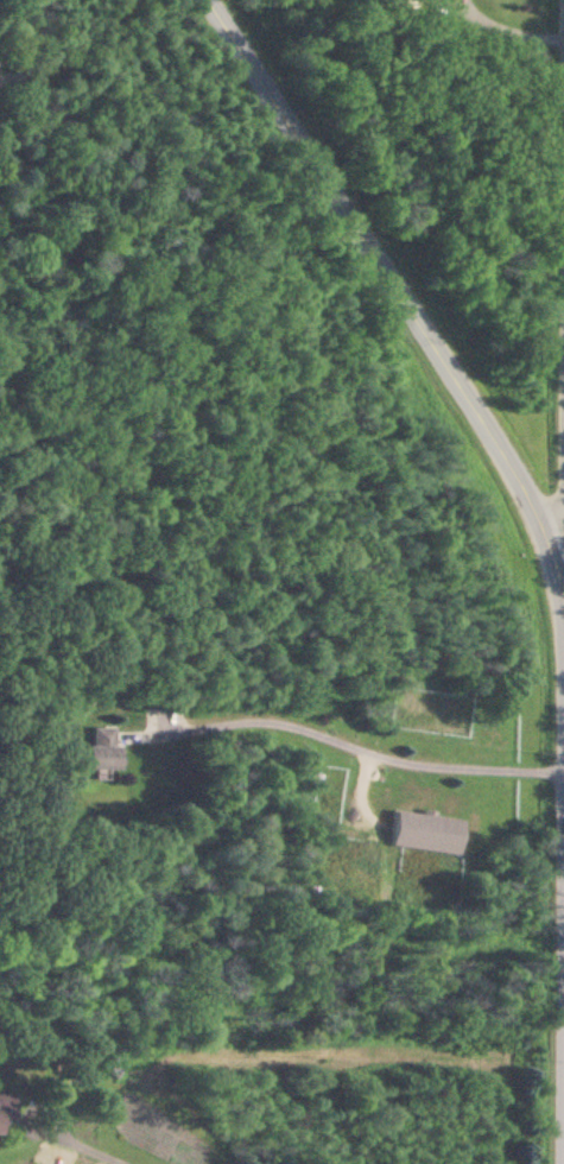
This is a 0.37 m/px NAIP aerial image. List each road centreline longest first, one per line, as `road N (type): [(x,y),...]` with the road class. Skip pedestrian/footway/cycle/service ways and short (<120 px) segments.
road 1 (tertiary): [(563,577),(499,451),(205,0)]
road 2 (tertiary): [(563,767),(563,577)]

